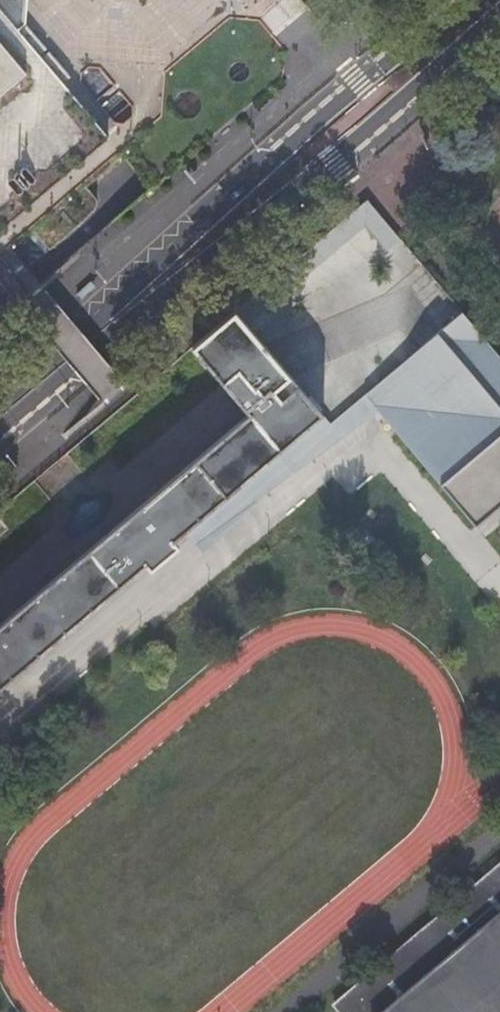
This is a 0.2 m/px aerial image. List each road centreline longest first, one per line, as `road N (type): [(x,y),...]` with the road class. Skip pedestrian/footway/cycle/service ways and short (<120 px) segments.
road 1 (secondary): [(0,425),(143,306),(354,152),(499,17)]
road 2 (secondary): [(460,0),(0,393)]

